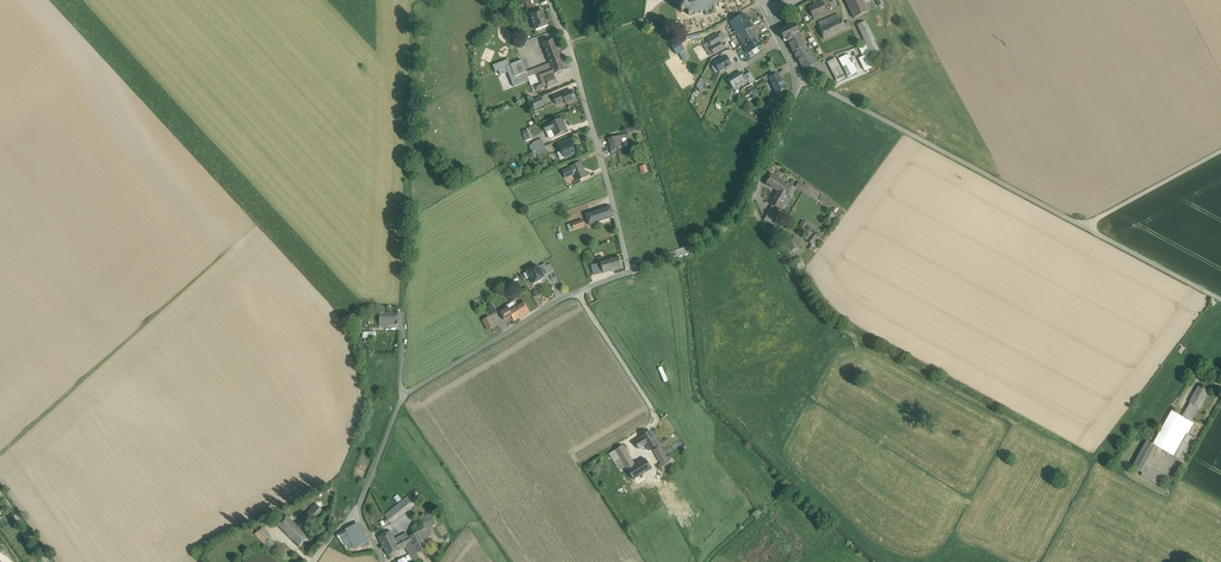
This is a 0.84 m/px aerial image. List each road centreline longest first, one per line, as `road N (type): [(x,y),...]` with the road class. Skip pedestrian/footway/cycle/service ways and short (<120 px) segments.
road 1 (unclassified): [(1220,297),(797,78)]
road 2 (unclassified): [(631,271),(544,309),(405,395),(360,513)]
road 3 (residential): [(631,271),(551,0)]
road 4 (unclassified): [(797,78),(742,213),(713,239),(631,271)]
road 5 (track): [(1082,223),(1220,151)]

